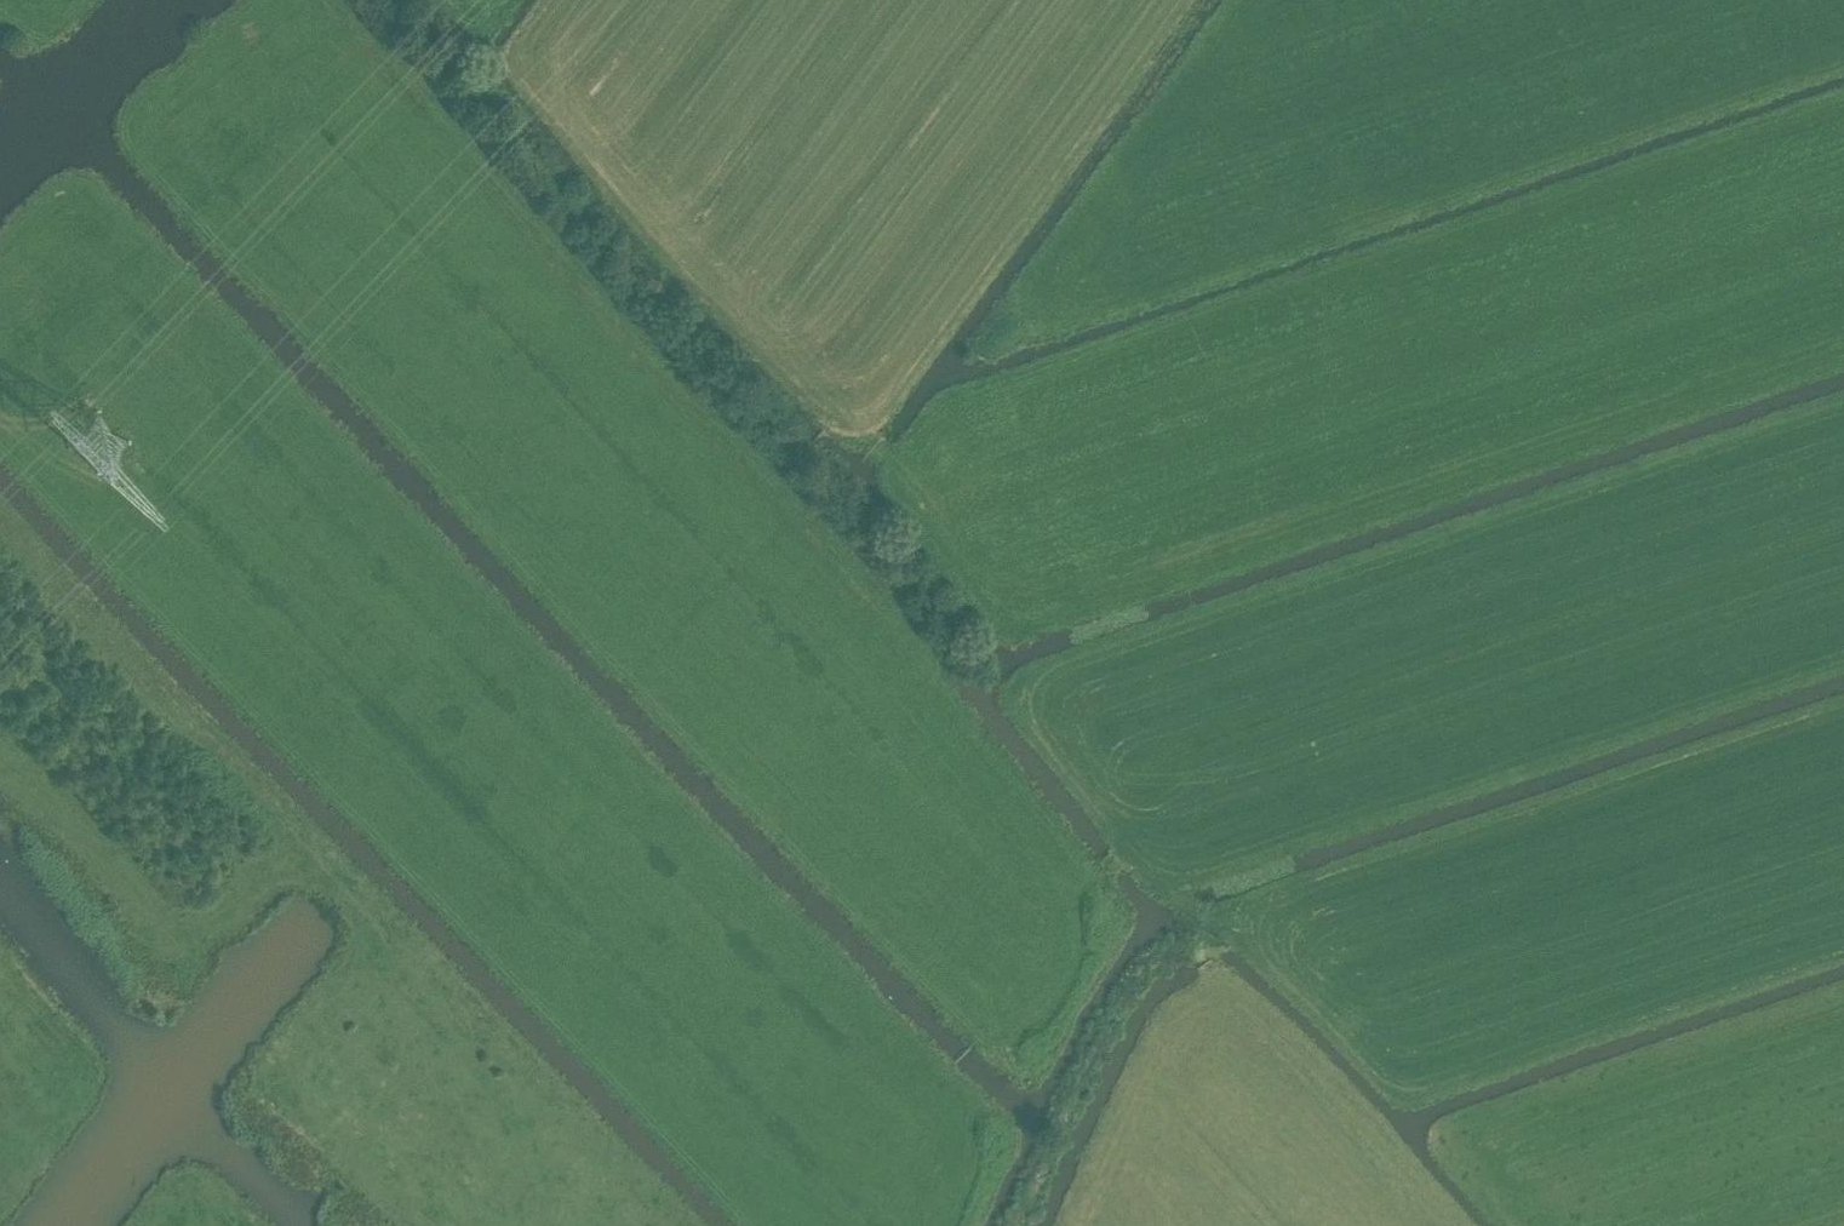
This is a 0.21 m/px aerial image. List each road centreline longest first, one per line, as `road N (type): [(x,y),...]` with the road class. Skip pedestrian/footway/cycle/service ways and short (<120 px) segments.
road 1 (track): [(1843,659),(1265,851),(1178,890)]

